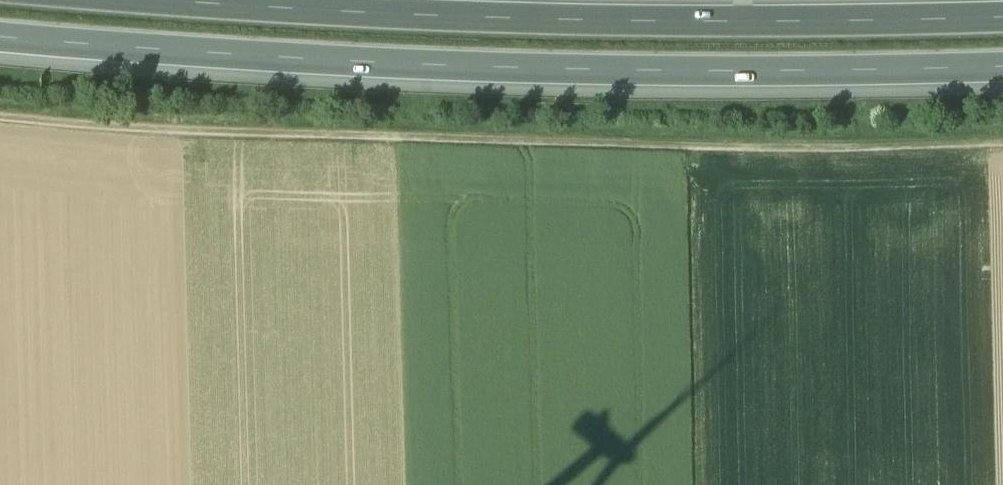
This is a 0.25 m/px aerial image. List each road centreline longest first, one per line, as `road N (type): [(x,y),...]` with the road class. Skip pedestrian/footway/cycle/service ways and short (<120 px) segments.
road 1 (track): [(0,116),(716,159),(1002,145)]
road 2 (motorway): [(0,50),(513,83),(1002,76)]
road 3 (motorway): [(1002,18),(517,29),(69,0)]

